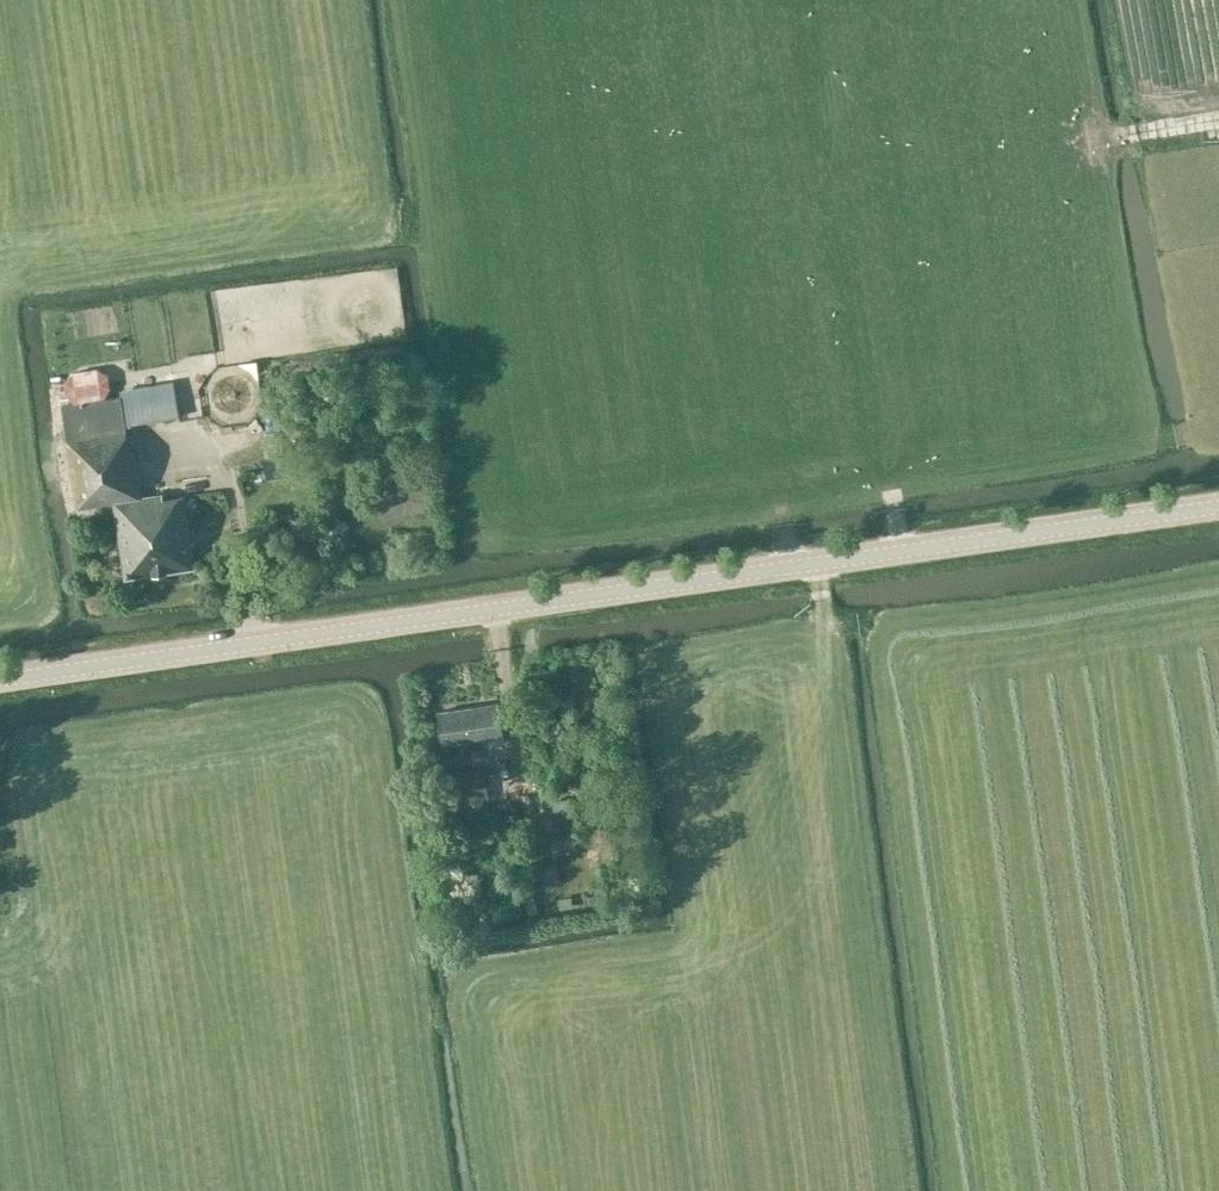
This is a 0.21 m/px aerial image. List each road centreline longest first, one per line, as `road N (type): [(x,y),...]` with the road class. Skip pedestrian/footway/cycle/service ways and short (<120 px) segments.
road 1 (tertiary): [(0,686),(1218,508)]

